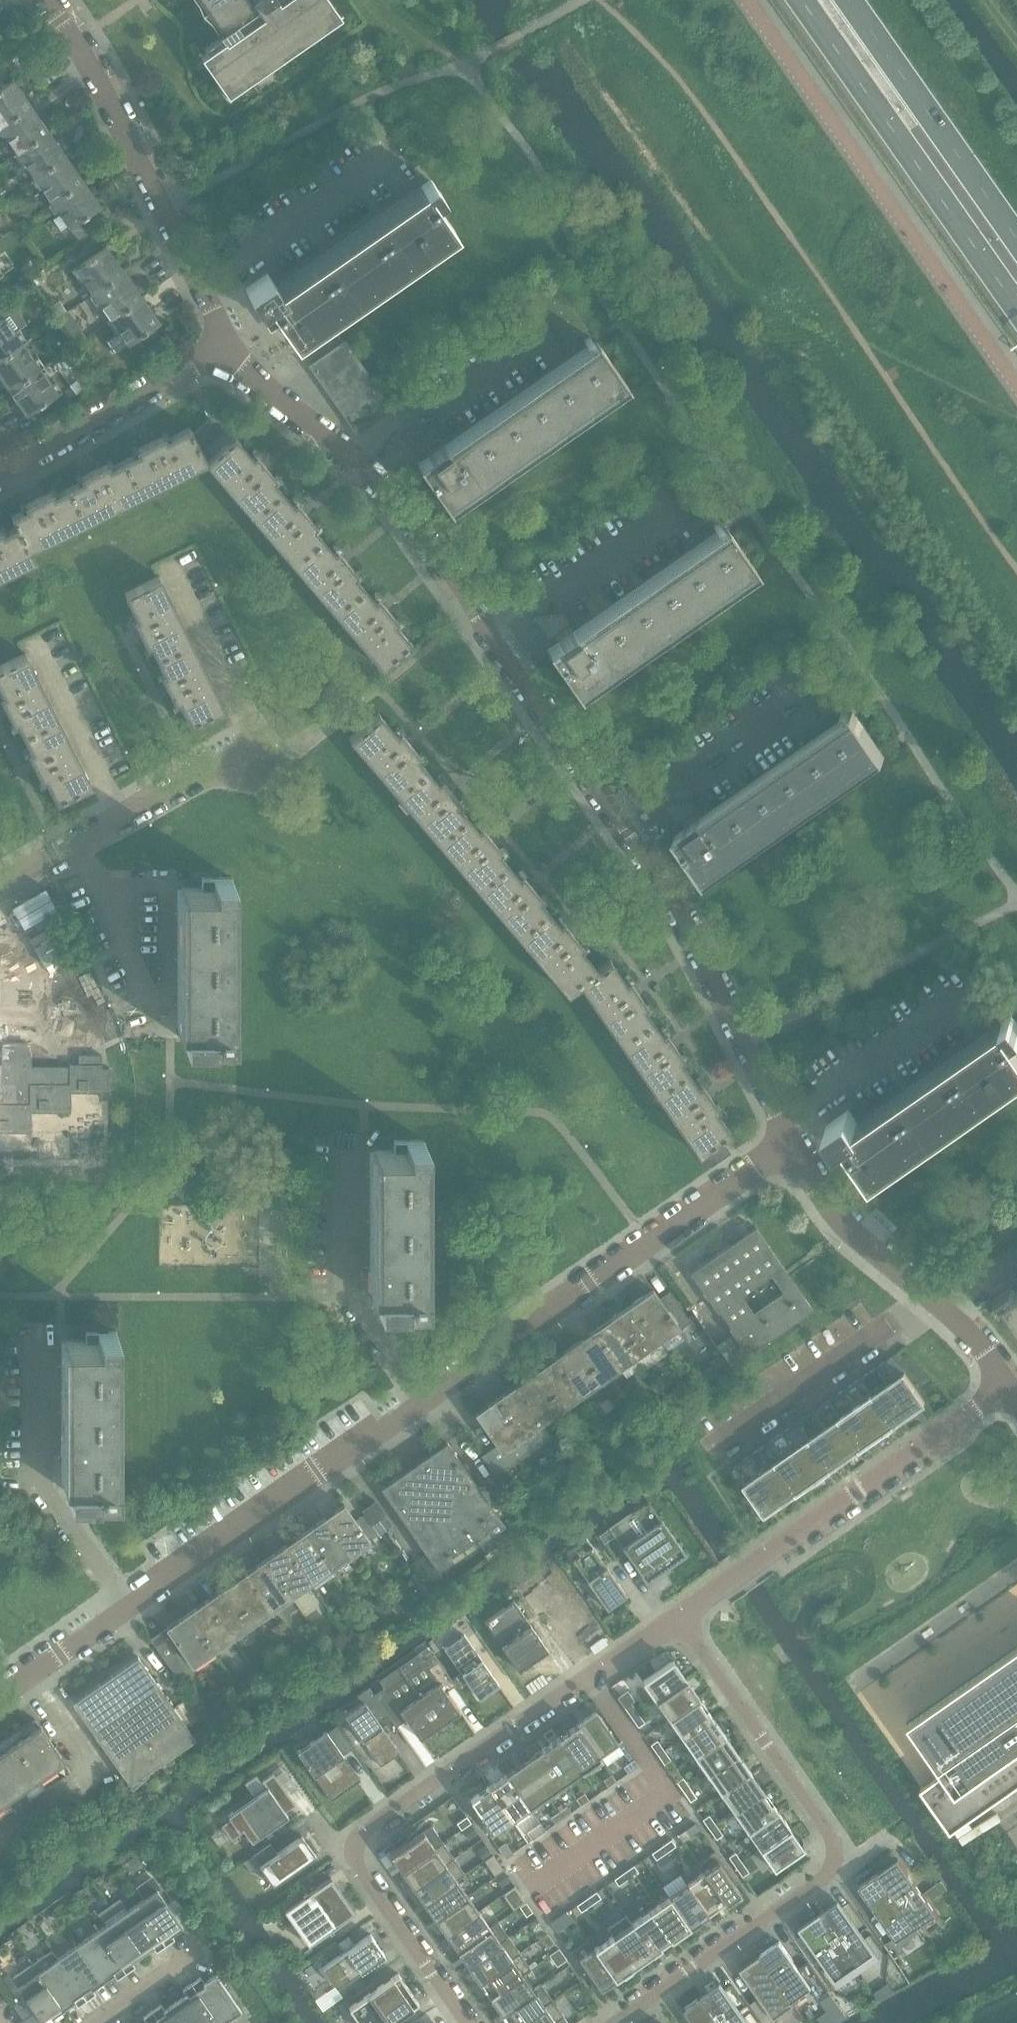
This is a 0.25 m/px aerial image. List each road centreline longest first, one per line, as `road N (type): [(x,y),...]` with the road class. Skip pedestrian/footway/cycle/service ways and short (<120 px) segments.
road 1 (residential): [(793,1143),(697,949),(444,557),(367,467),(217,347)]
road 2 (residential): [(0,1694),(793,1143)]
road 3 (residential): [(675,1617),(370,1826),(353,1849),(466,2022)]
road 4 (residential): [(217,347),(215,313),(202,287),(77,40),(49,0)]
road 5 (primary): [(800,0),(1016,308)]
road 6 (residential): [(1009,1386),(949,1312),(849,1229),(793,1143)]
road 7 (residential): [(763,1557),(1009,1386)]
road 8 (residential): [(0,891),(257,744)]
road 9 (primary): [(1016,241),(848,0)]
road 10 (residential): [(836,1856),(824,1827),(675,1617)]
road 11 (residential): [(615,2022),(825,1876),(836,1856)]
road 12 (residential): [(0,472),(217,347)]
road 13 (residential): [(98,2022),(198,1953)]

